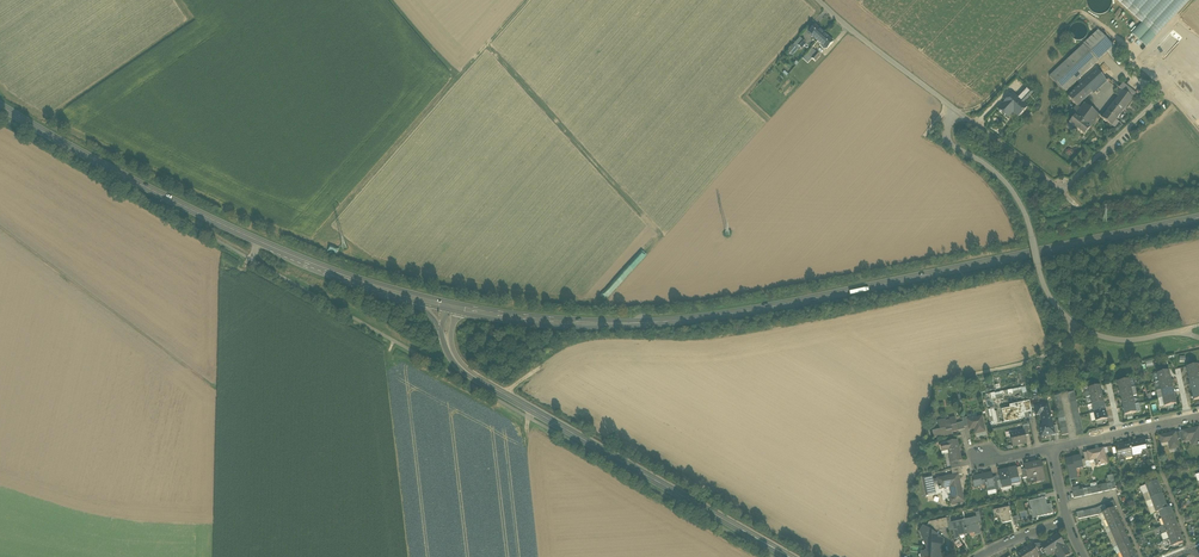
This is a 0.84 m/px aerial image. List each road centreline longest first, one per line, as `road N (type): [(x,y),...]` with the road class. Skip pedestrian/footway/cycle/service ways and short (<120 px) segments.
road 1 (secondary): [(1198,218),(702,318),(568,323),(458,309)]
road 2 (unclassified): [(817,0),(954,110),(945,127),(948,143),(1013,194),(1042,277),(1076,327),(1116,341),(1183,332),(1198,338)]
road 3 (secondary): [(294,257),(125,177),(0,107)]
road 4 (tertiary): [(787,556),(506,396)]
road 5 (track): [(0,230),(220,388)]
road 6 (secondary): [(447,307),(294,257)]
road 7 (residential): [(1053,448),(1198,416)]
road 8 (secondary): [(294,257),(406,302)]

